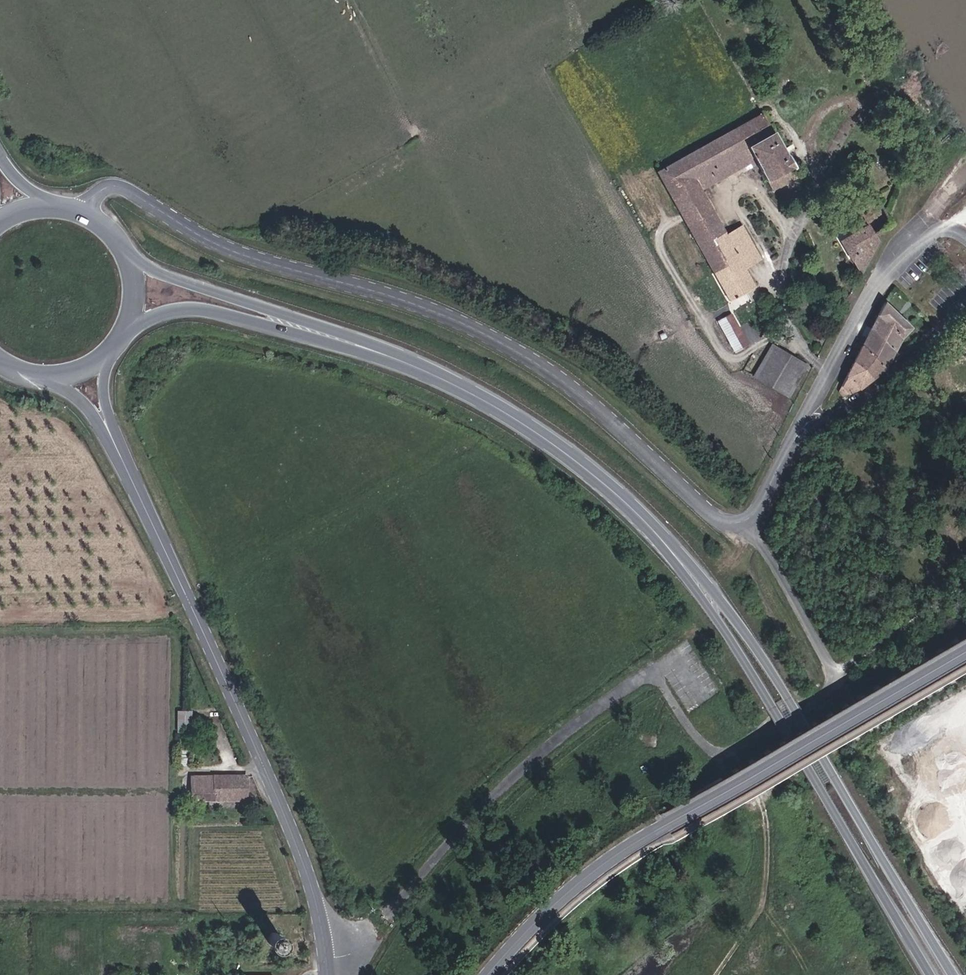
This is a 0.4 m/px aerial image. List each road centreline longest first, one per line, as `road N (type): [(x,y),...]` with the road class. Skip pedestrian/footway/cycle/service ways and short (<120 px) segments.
road 1 (unclassified): [(85,210),(119,187),(229,250),(452,318),(520,352),(611,420),(698,504),(731,522),(747,521),(764,500),(807,421)]
road 2 (secondary): [(485,974),(519,934),(613,858),(965,648)]
road 3 (tertiary): [(119,449),(313,878),(331,974)]
road 4 (secondary): [(953,974),(788,698),(719,606)]
road 5 (secondary): [(719,606),(932,974)]
road 6 (secondary): [(495,403),(387,346),(134,263)]
road 7 (secondary): [(131,326),(227,320),(385,361),(495,403)]
road 8 (secondary): [(495,403),(564,448),(624,501),(719,606)]
road 9 (unclassified): [(923,238),(866,298),(807,421)]
road 10 (unclassified): [(807,421),(855,403),(965,300)]

